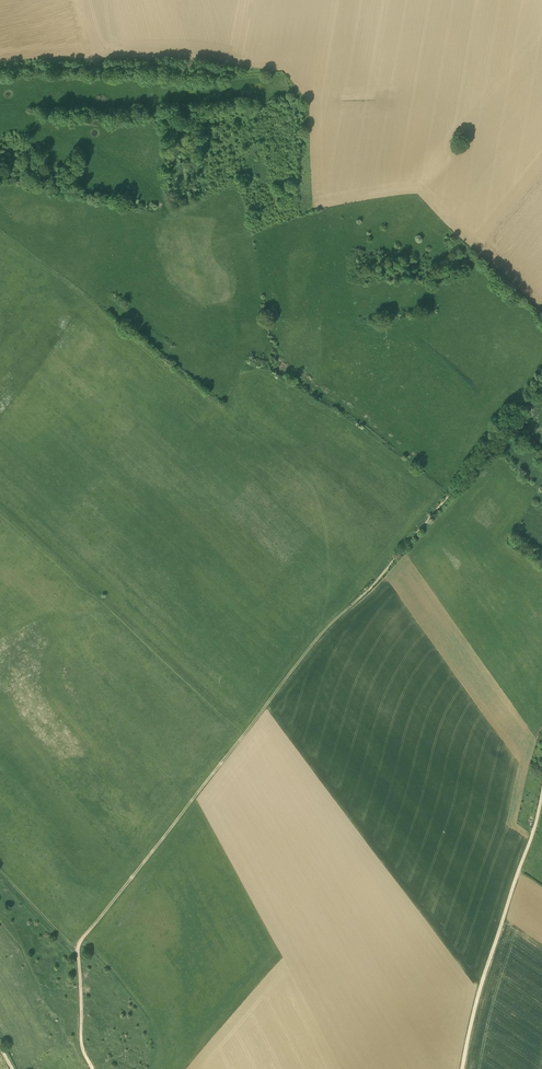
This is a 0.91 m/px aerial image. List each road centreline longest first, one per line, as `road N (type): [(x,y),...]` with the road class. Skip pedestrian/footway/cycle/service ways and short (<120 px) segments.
road 1 (track): [(78,956),(82,939),(303,656),(541,382)]
road 2 (track): [(541,791),(462,1068)]

